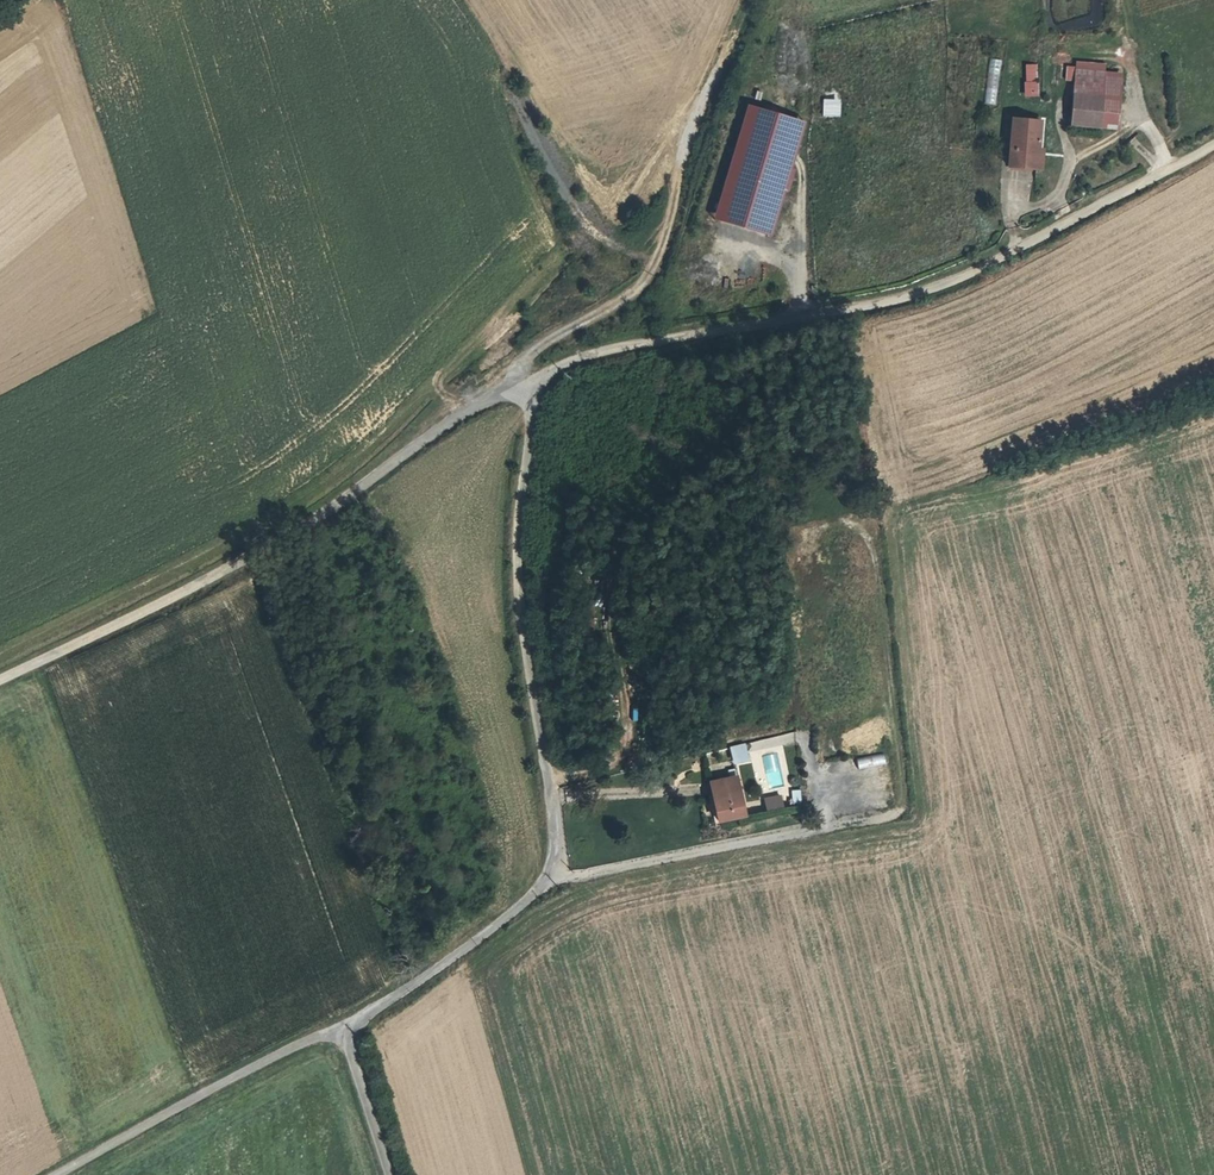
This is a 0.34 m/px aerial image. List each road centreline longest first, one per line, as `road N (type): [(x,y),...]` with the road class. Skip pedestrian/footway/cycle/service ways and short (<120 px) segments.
road 1 (unclassified): [(340,1030),(558,880),(516,530),(526,384)]
road 2 (unclassified): [(1213,150),(971,281),(865,315),(661,345),(526,384)]
road 3 (unclassified): [(526,384),(478,403),(296,531),(0,683)]
road 4 (track): [(433,438),(689,121),(751,0)]
road 5 (unclassified): [(58,1174),(340,1030)]
road 6 (residential): [(386,1174),(340,1030)]

